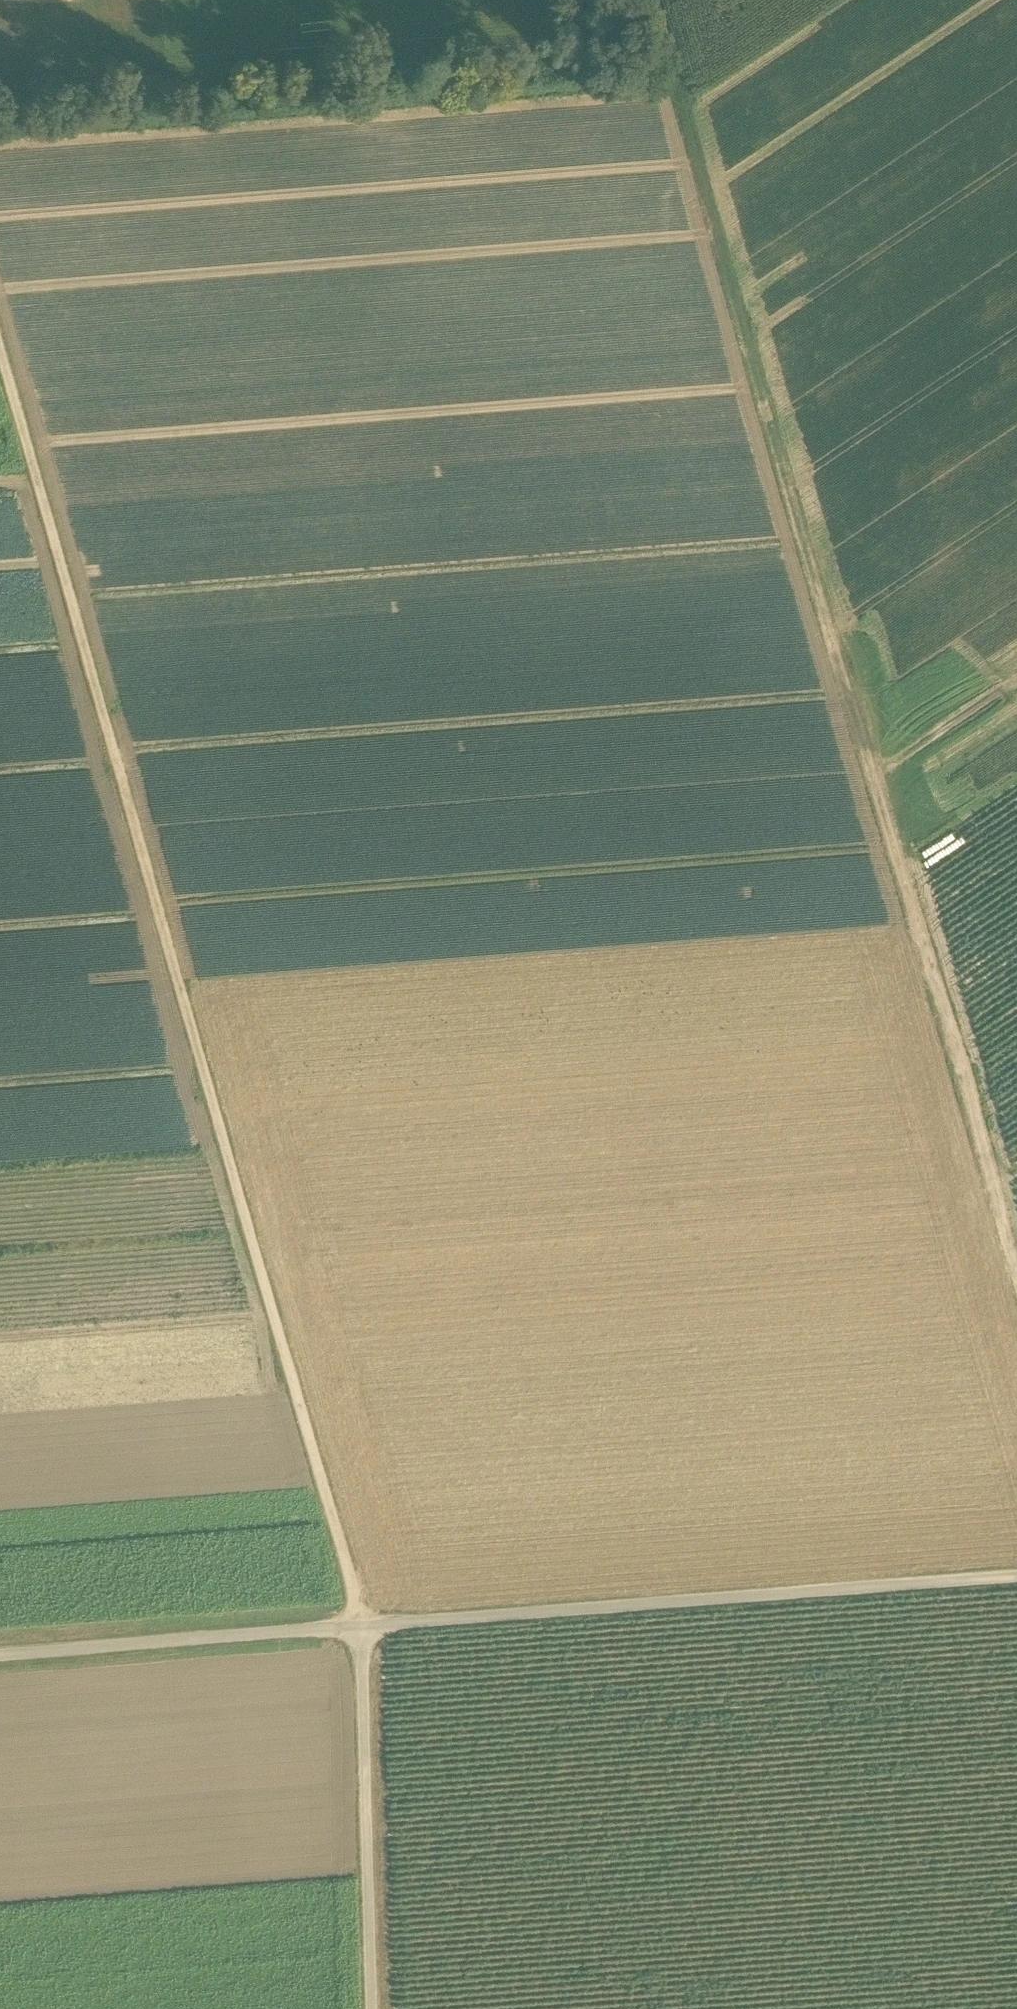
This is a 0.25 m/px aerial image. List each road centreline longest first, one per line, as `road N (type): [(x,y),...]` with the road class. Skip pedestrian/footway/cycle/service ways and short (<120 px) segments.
road 1 (track): [(370,2008),(360,1627),(0,354)]
road 2 (track): [(654,0),(1016,1283)]
road 3 (track): [(1016,1574),(0,1654)]

